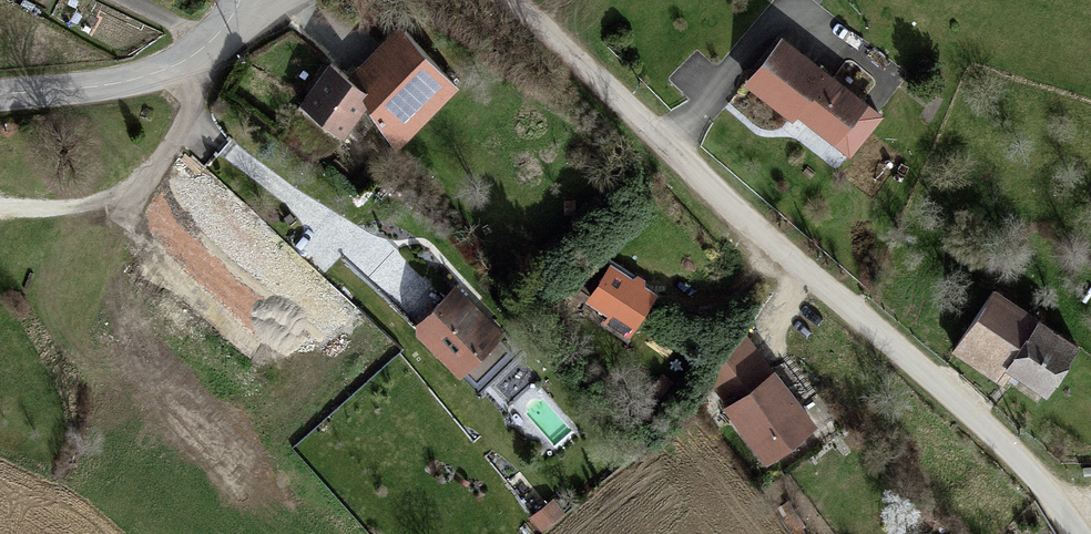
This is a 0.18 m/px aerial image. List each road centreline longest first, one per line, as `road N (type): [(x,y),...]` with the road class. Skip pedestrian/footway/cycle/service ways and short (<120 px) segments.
road 1 (unclassified): [(1081,533),(1047,485),(519,0)]
road 2 (tertiary): [(0,96),(183,63),(234,24),(248,0)]

